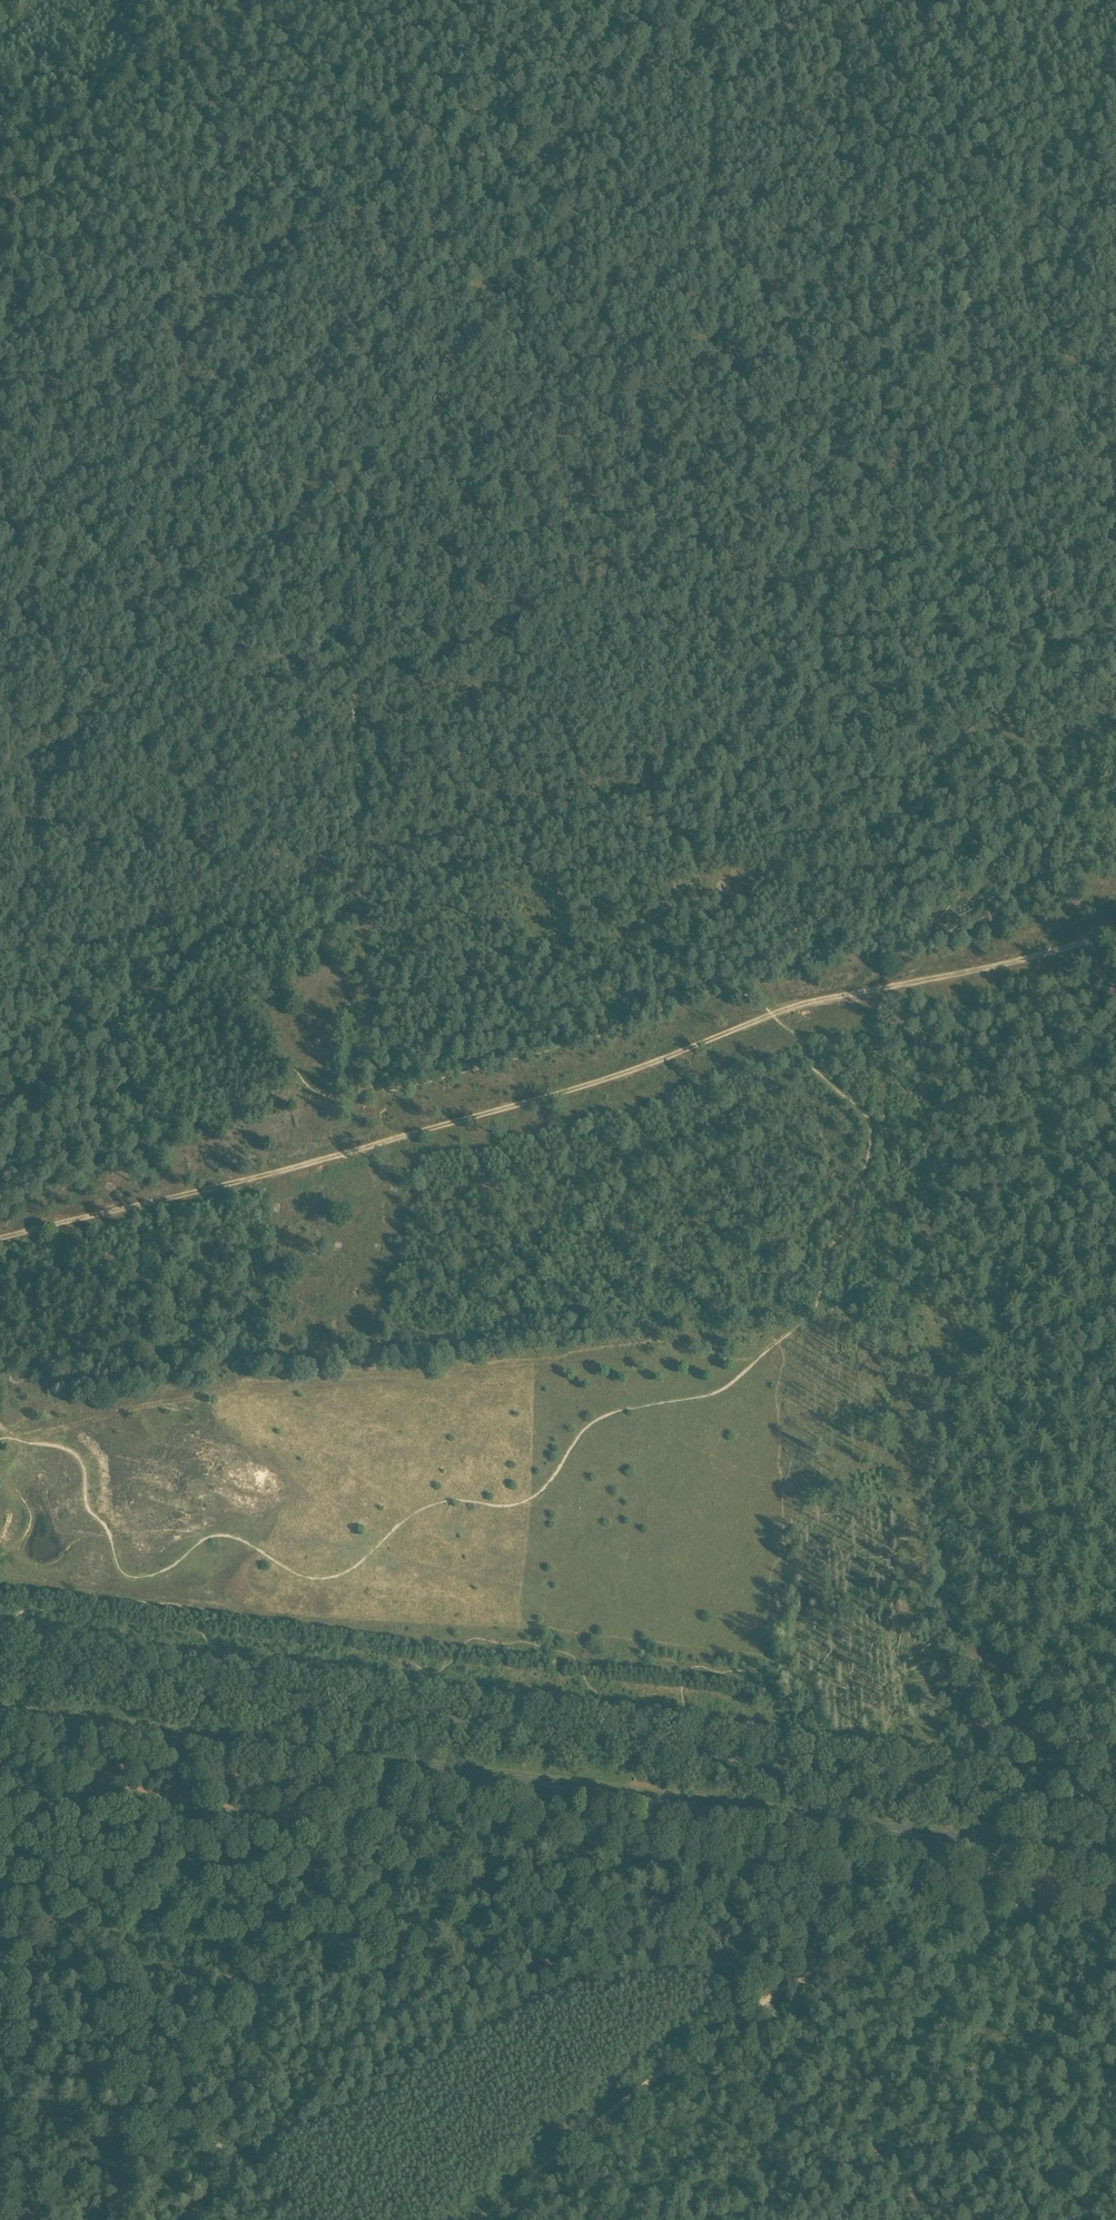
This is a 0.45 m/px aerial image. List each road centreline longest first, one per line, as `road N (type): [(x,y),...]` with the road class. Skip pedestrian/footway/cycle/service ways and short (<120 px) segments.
road 1 (track): [(0,1237),(594,1084),(804,1003),(1031,958),(1115,932)]
road 2 (primary): [(0,1714),(1115,1857)]
road 3 (track): [(0,257),(102,263),(361,210),(443,151),(538,158),(712,34),(687,0)]
road 4 (track): [(0,1946),(261,1977),(289,1959),(550,1979),(614,1961),(695,1957),(743,1964),(776,1993)]
road 5 (track): [(776,1993),(660,2073),(476,2219)]
road 6 (track): [(0,2106),(219,2140),(260,2170),(279,2219)]
road 7 (track): [(776,1993),(924,2219)]
road 8 (track): [(939,1834),(935,1873),(921,1897),(799,1981)]

